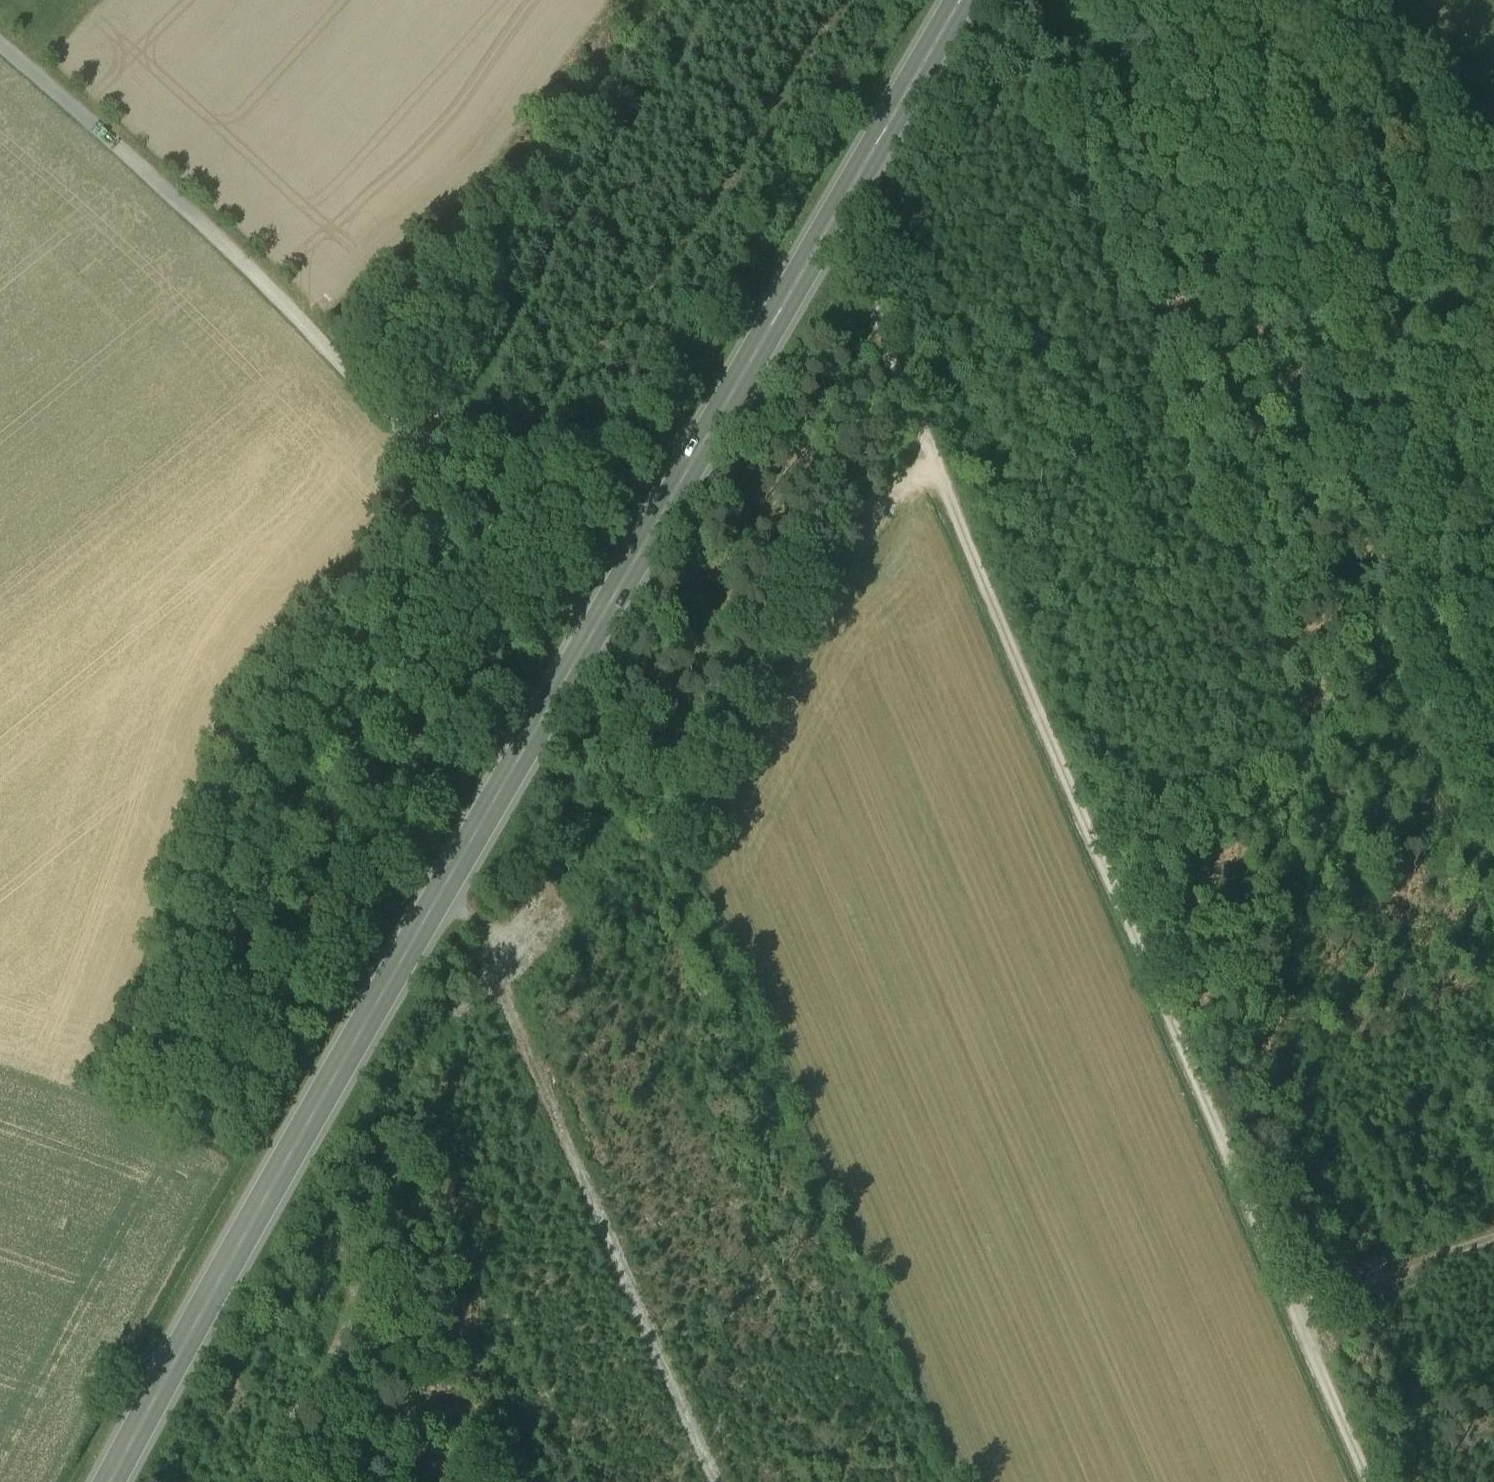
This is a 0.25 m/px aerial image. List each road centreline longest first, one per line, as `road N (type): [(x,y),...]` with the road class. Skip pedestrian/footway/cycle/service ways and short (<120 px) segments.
road 1 (secondary): [(962,0),(386,986),(111,1481)]

